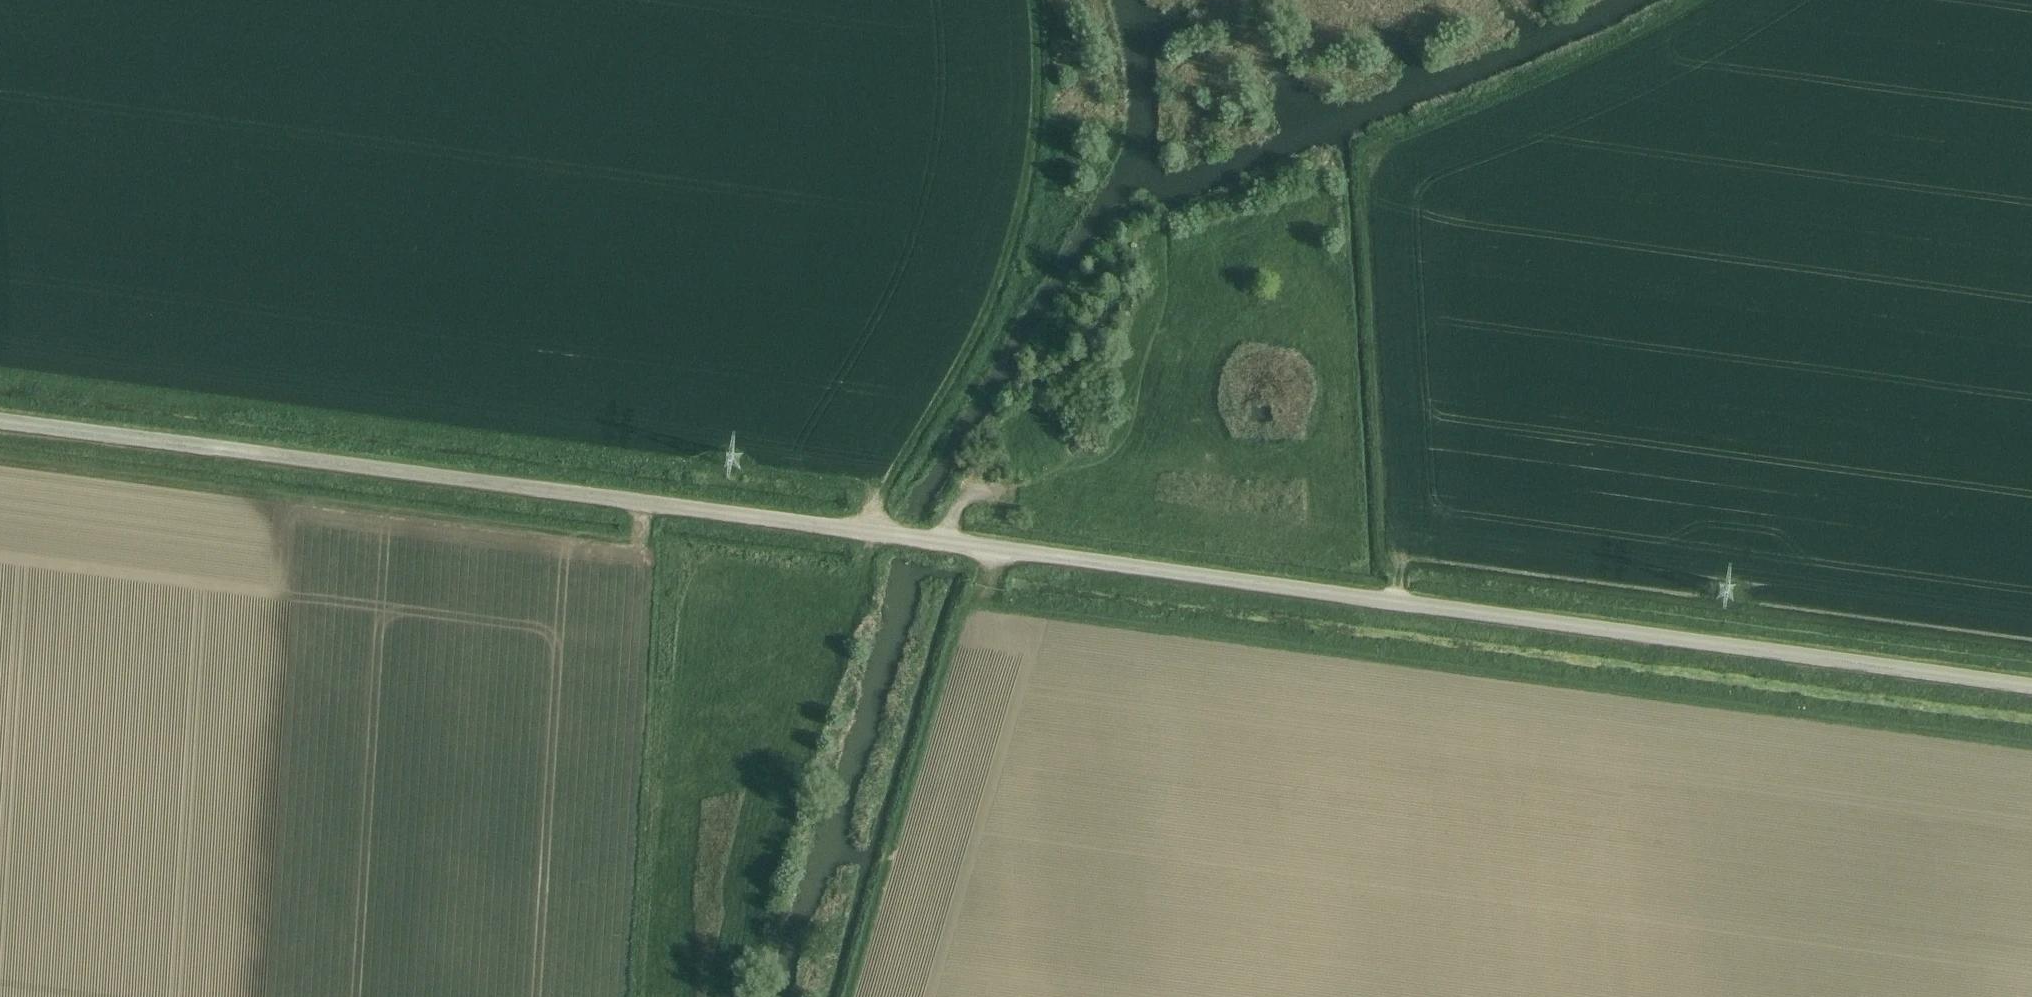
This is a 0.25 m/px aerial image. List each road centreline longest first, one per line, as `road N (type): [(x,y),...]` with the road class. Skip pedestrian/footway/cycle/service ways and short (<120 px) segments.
road 1 (unclassified): [(2031,686),(974,546)]
road 2 (unclassified): [(0,421),(974,546)]

